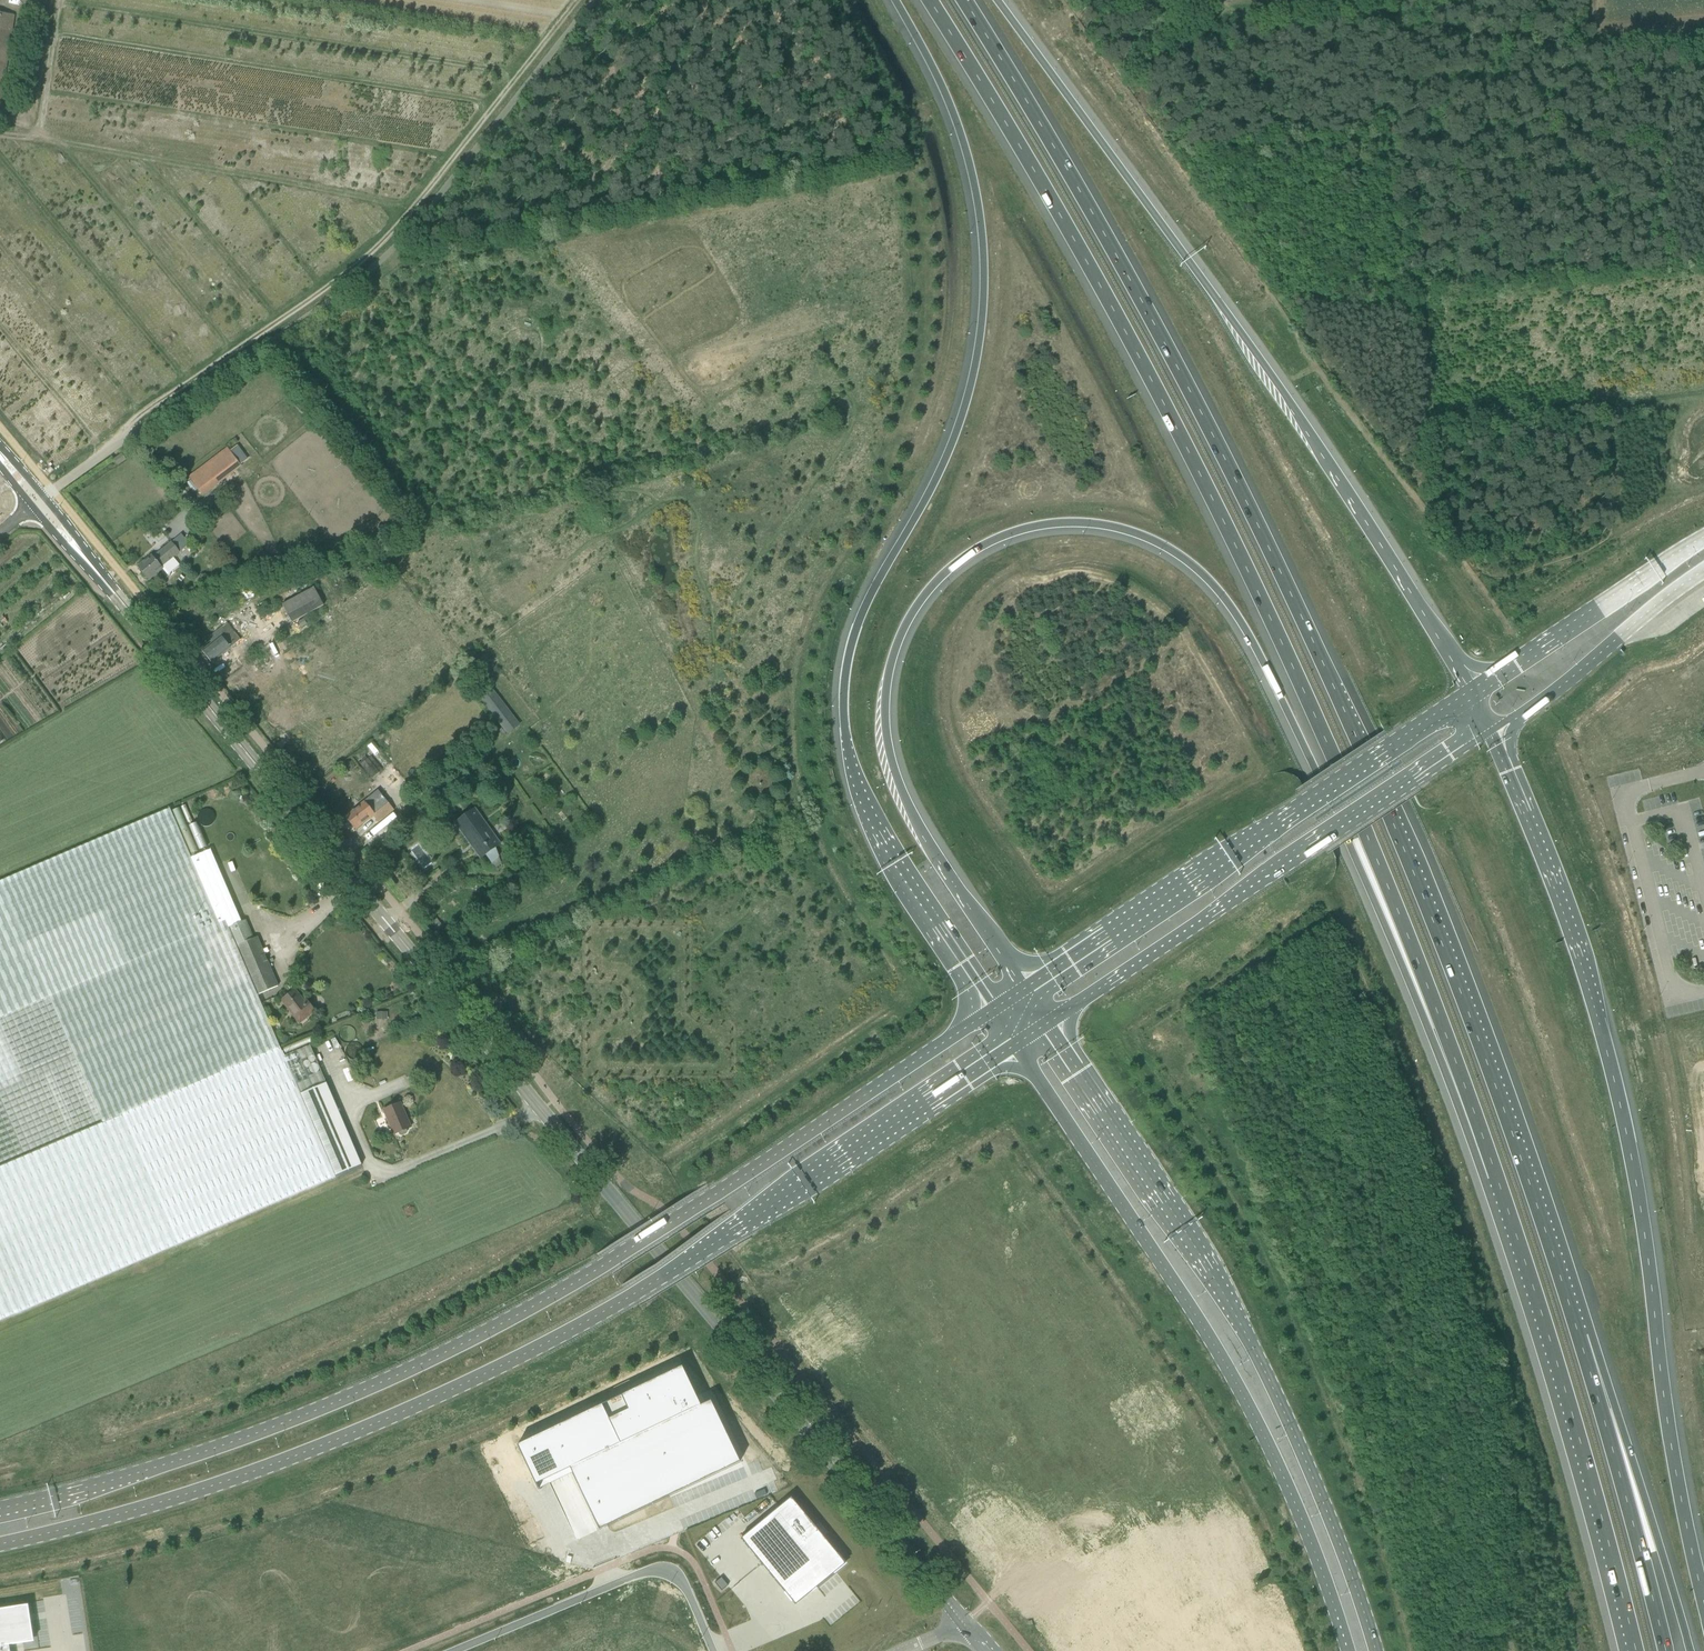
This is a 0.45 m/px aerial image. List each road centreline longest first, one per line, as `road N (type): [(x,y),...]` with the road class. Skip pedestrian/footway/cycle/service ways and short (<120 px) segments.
road 1 (tertiary): [(964,1624),(38,503)]
road 2 (motorway): [(1572,1312),(1420,884),(1333,686),(1164,336),(967,0)]
road 3 (motorway): [(1025,990),(919,827),(900,784),(887,720),(892,667),(922,601),(977,552),(1041,527),(1120,530),(1192,567),(1241,624),(1300,738),(1493,1178)]
road 4 (motorway): [(930,0),(1140,356),(1241,559),(1370,848),(1493,1178)]
road 5 (primary): [(0,1548),(183,1497),(488,1376),(630,1300),(1016,1047)]
road 6 (primary): [(995,1010),(604,1269),(473,1341),(248,1436),(0,1512)]
road 7 (motorway): [(895,0),(968,157),(980,215),(982,301),(973,374),(950,448),(856,629),(844,724),(863,796),(886,842),(995,1010)]
road 8 (motorway): [(1703,1598),(1605,1042),(1548,870),(1489,730)]
road 9 (motorway): [(1472,696),(1336,470),(998,0)]
road 10 (track): [(1400,30),(1394,132),(1402,283),(1429,321),(1436,370),(1424,495),(1470,543),(1483,573),(1596,530),(1590,422)]
road 11 (secondary): [(1377,1650),(1316,1482),(1237,1313),(1047,1026)]
road 12 (secondary): [(1016,1047),(1262,1429),(1347,1650)]
road 13 (track): [(579,0),(373,256),(131,424),(121,441)]
road 14 (track): [(1424,495),(1197,177),(1040,0)]
road 15 (track): [(1118,0),(1530,44),(1703,43)]
road 16 (primary): [(1472,696),(1025,990)]
road 17 (primary): [(1047,1026),(1489,730)]
road 18 (motorway): [(1493,1178),(1553,1355),(1635,1650)]
road 19 (motorway): [(1690,1650),(1600,1360),(1572,1312)]
road 20 (motorway): [(1666,1650),(1572,1312)]
road 21 (unclassified): [(449,1650),(663,1567),(679,1576),(714,1650)]
road 22 (tertiary): [(1703,539),(1472,696)]
road 23 (tertiary): [(1489,730),(1541,702),(1703,572)]
road 24 (track): [(1590,422),(1428,435)]

